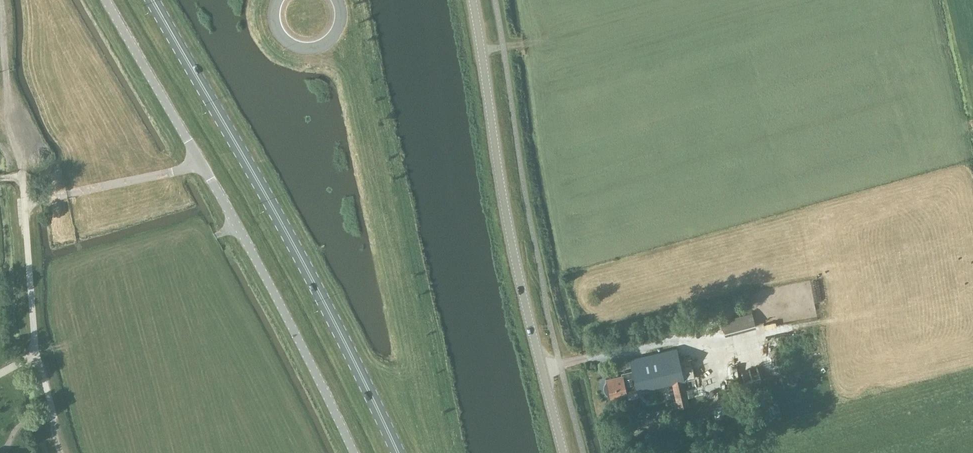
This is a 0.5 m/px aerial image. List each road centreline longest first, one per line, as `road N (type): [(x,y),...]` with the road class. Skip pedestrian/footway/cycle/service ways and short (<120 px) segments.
road 1 (unclassified): [(354,452),(263,273),(106,0)]
road 2 (primary): [(397,452),(310,278),(153,0)]
road 3 (secondary): [(564,452),(519,276),(471,0)]
road 4 (track): [(36,354),(85,334),(92,287),(102,271),(236,225)]
road 5 (track): [(24,202),(8,124),(0,3)]
road 6 (unclassified): [(277,0),(279,34),(307,49),(335,35),(338,0)]

